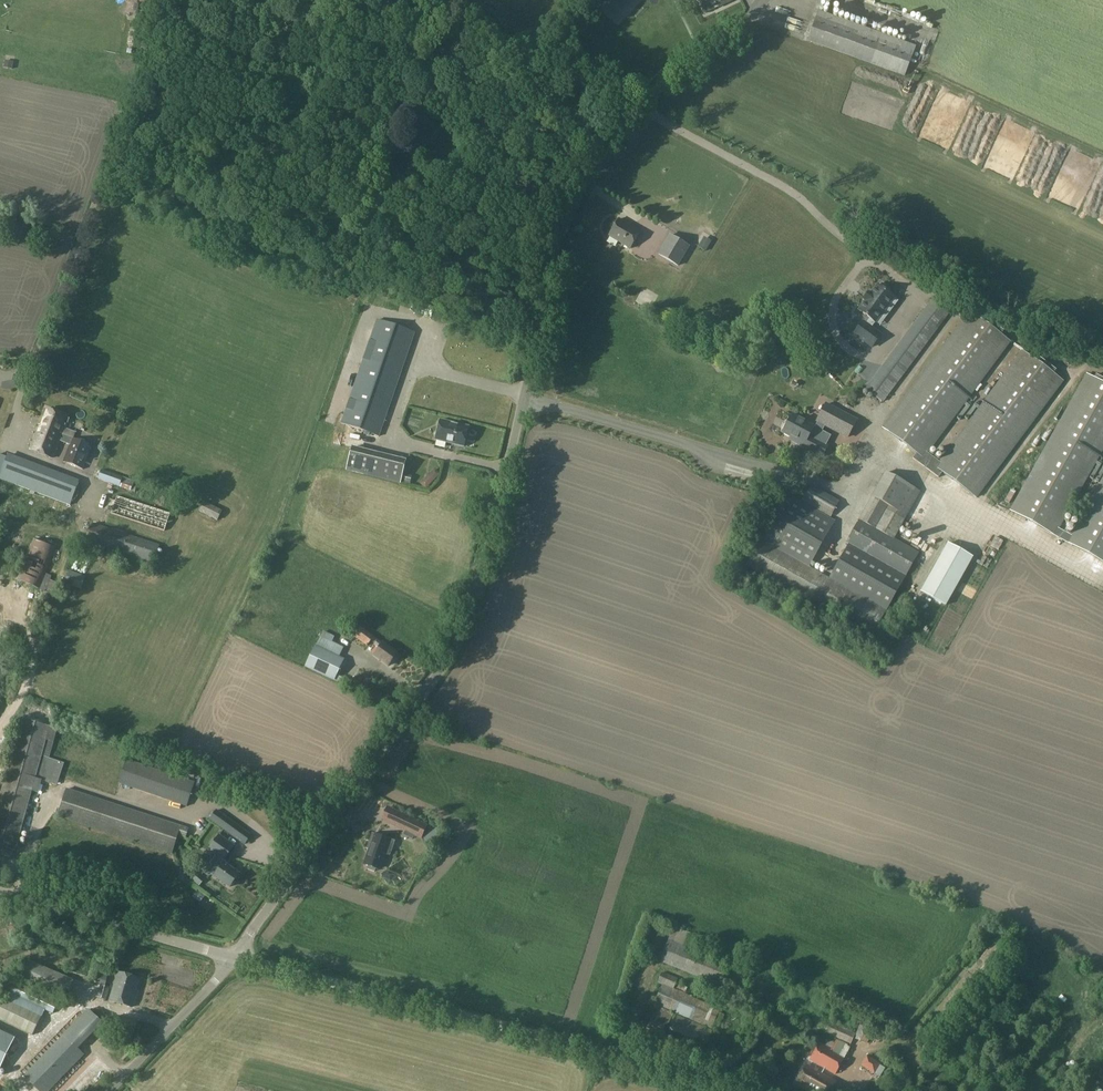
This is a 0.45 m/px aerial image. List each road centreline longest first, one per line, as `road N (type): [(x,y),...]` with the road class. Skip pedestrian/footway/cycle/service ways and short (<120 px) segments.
road 1 (unclassified): [(235,962),(466,633),(567,211),(666,81),(765,0)]
road 2 (unclassified): [(723,1090),(235,962)]
road 3 (unclassified): [(235,962),(0,897)]
road 4 (unclassified): [(105,1090),(235,962)]

